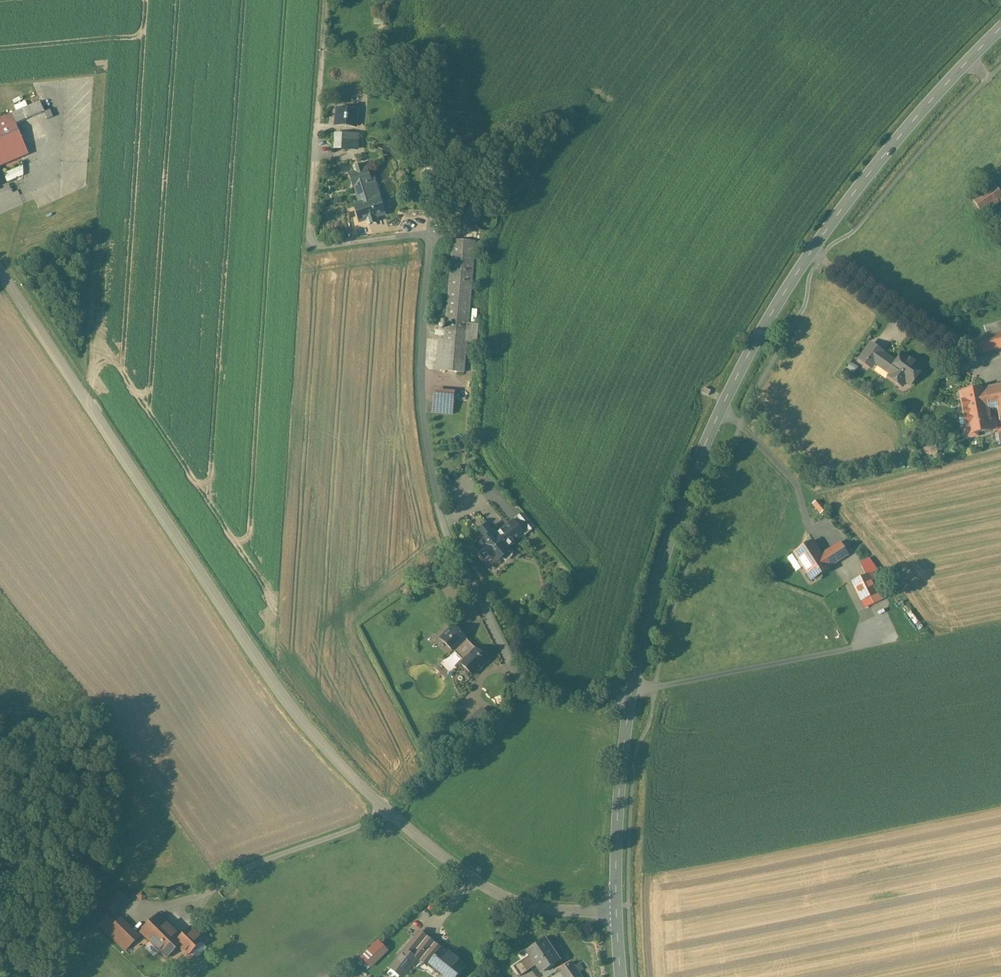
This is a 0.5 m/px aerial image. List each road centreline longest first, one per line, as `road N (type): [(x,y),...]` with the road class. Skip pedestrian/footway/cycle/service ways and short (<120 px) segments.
road 1 (tertiary): [(616,913),(635,672),(703,448),(758,337),(837,215),(1000,28)]
road 2 (unclassified): [(0,270),(331,754),(390,813),(481,883),(518,902),(616,913)]

